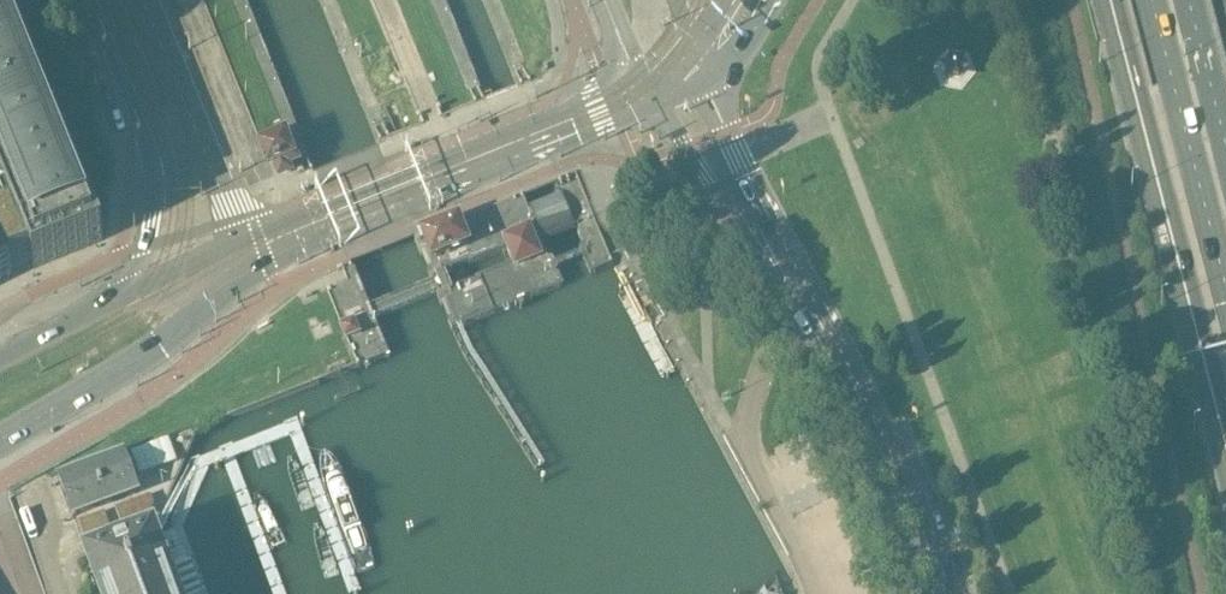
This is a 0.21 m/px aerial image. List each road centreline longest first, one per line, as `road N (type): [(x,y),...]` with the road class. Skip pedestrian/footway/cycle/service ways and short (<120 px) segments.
road 1 (trunk): [(1109,0),(1225,464)]
road 2 (secondary): [(245,254),(642,92)]
road 3 (tertiary): [(945,593),(915,514),(790,290)]
road 4 (secondary): [(81,0),(147,171),(150,225),(125,296)]
road 5 (secondary): [(0,442),(159,346),(245,254)]
road 6 (trunk): [(1151,0),(1225,293)]
road 7 (secondary): [(245,254),(142,0)]
road 8 (tertiary): [(790,290),(787,252),(697,62)]
road 9 (tertiary): [(642,92),(762,265),(790,290)]
road 10 (trunk): [(1225,141),(1188,0)]
road 11 (secondary): [(116,300),(0,360)]
road 12 (secondary): [(245,254),(125,296)]

